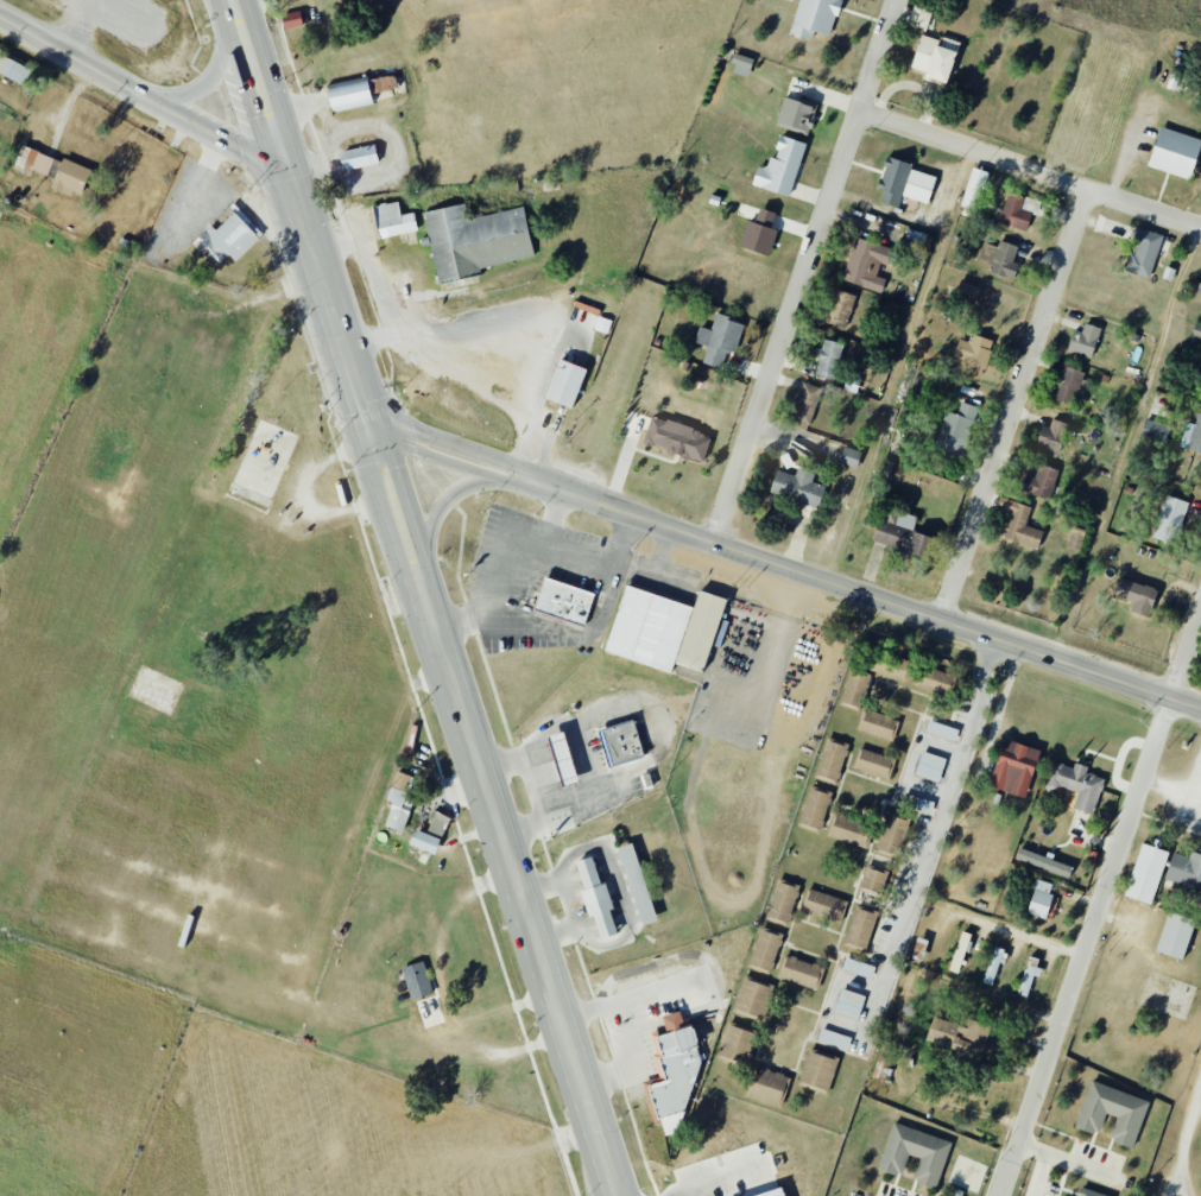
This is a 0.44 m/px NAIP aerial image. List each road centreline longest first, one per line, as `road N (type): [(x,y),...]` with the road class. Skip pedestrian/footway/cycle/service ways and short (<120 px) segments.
road 1 (secondary): [(1200,708),(373,426)]
road 2 (primary): [(617,1195),(373,426)]
road 3 (residential): [(714,544),(897,0)]
road 4 (residential): [(1174,698),(1001,1195)]
road 5 (residential): [(937,624),(1085,189)]
road 6 (residential): [(860,112),(1200,229)]
road 7 (secondary): [(287,167),(0,17)]
road 8 (primary): [(373,426),(287,167)]
road 9 (primary): [(287,167),(226,0)]
road 10 (primary): [(215,0),(211,49),(196,82),(160,94),(132,87)]
road 11 (primary): [(418,569),(440,514),(466,489),(519,477)]

